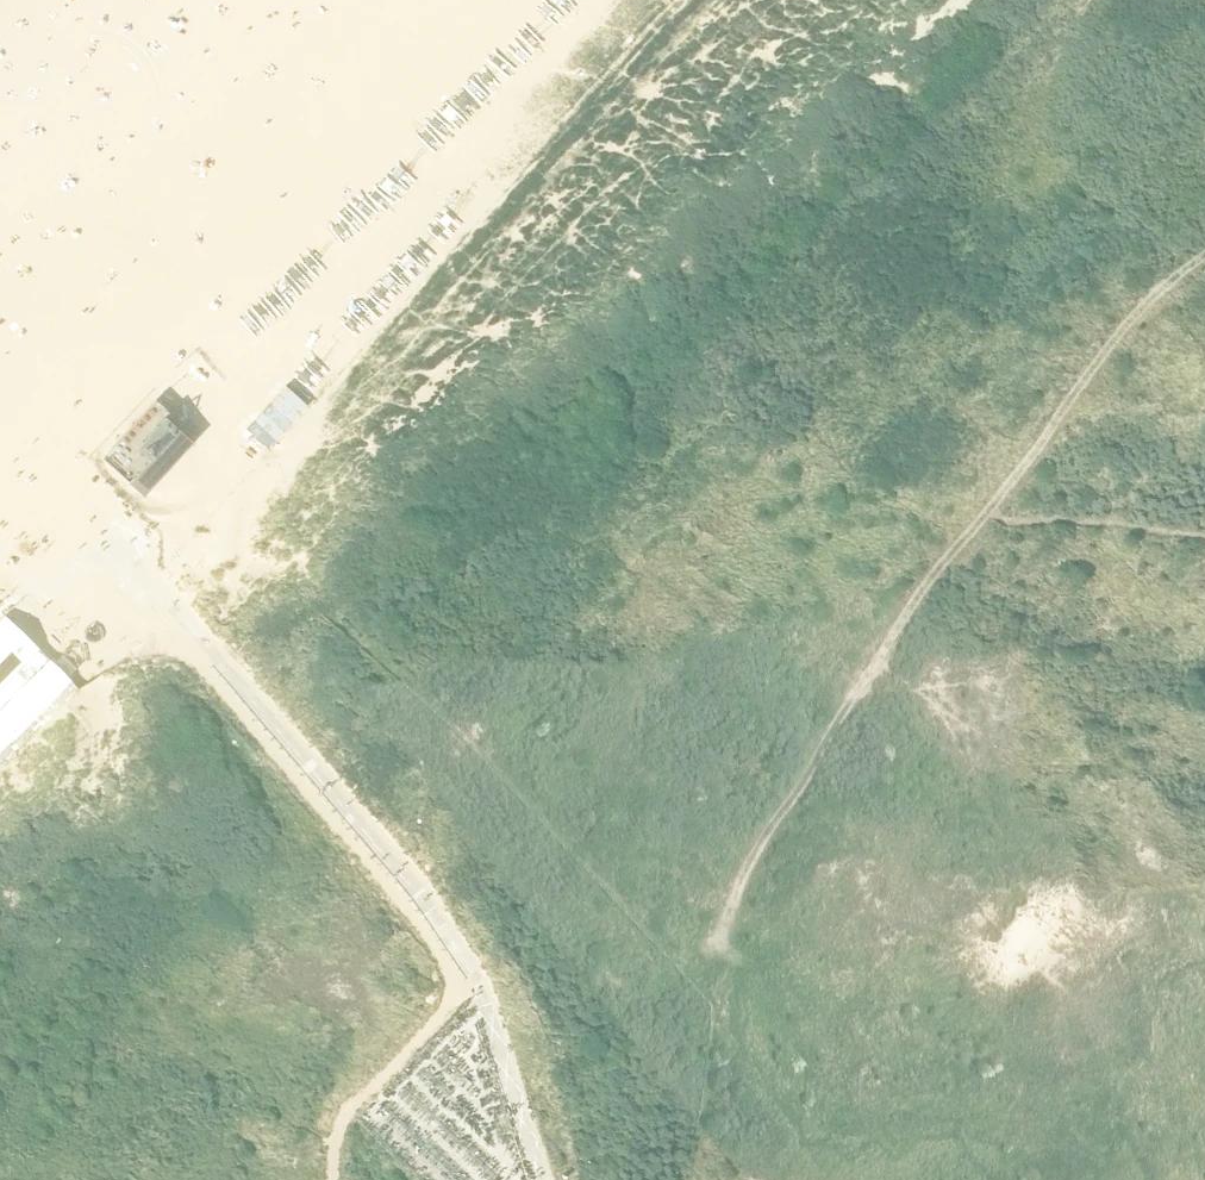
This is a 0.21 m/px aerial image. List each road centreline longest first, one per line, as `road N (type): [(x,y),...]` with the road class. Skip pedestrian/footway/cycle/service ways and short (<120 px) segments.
road 1 (track): [(723,937),(786,798),(1126,325),(1204,256)]

